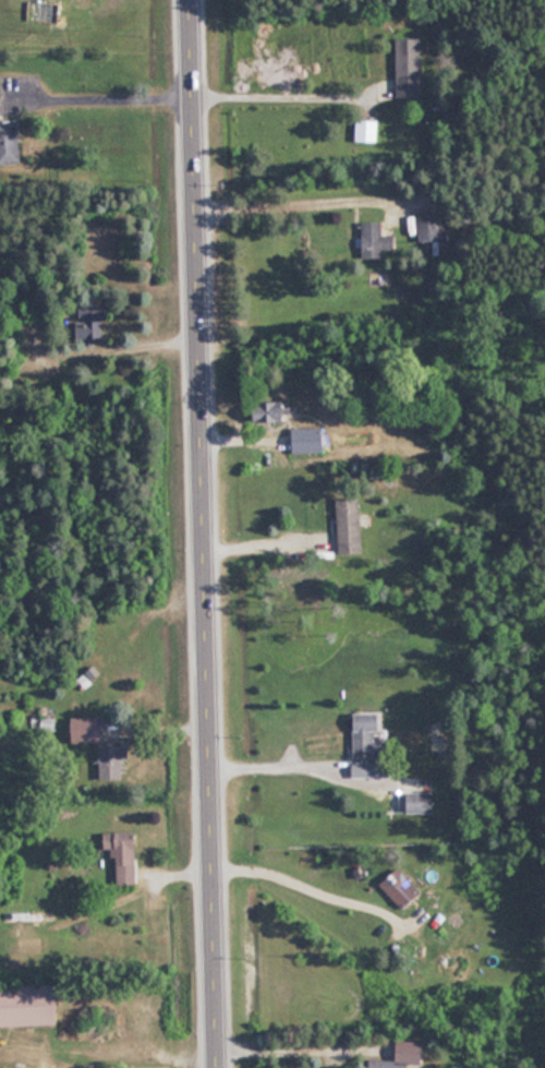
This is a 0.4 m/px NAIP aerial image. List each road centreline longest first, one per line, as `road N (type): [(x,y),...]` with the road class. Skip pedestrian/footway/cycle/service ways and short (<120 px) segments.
road 1 (primary): [(220,1067),(192,0)]

